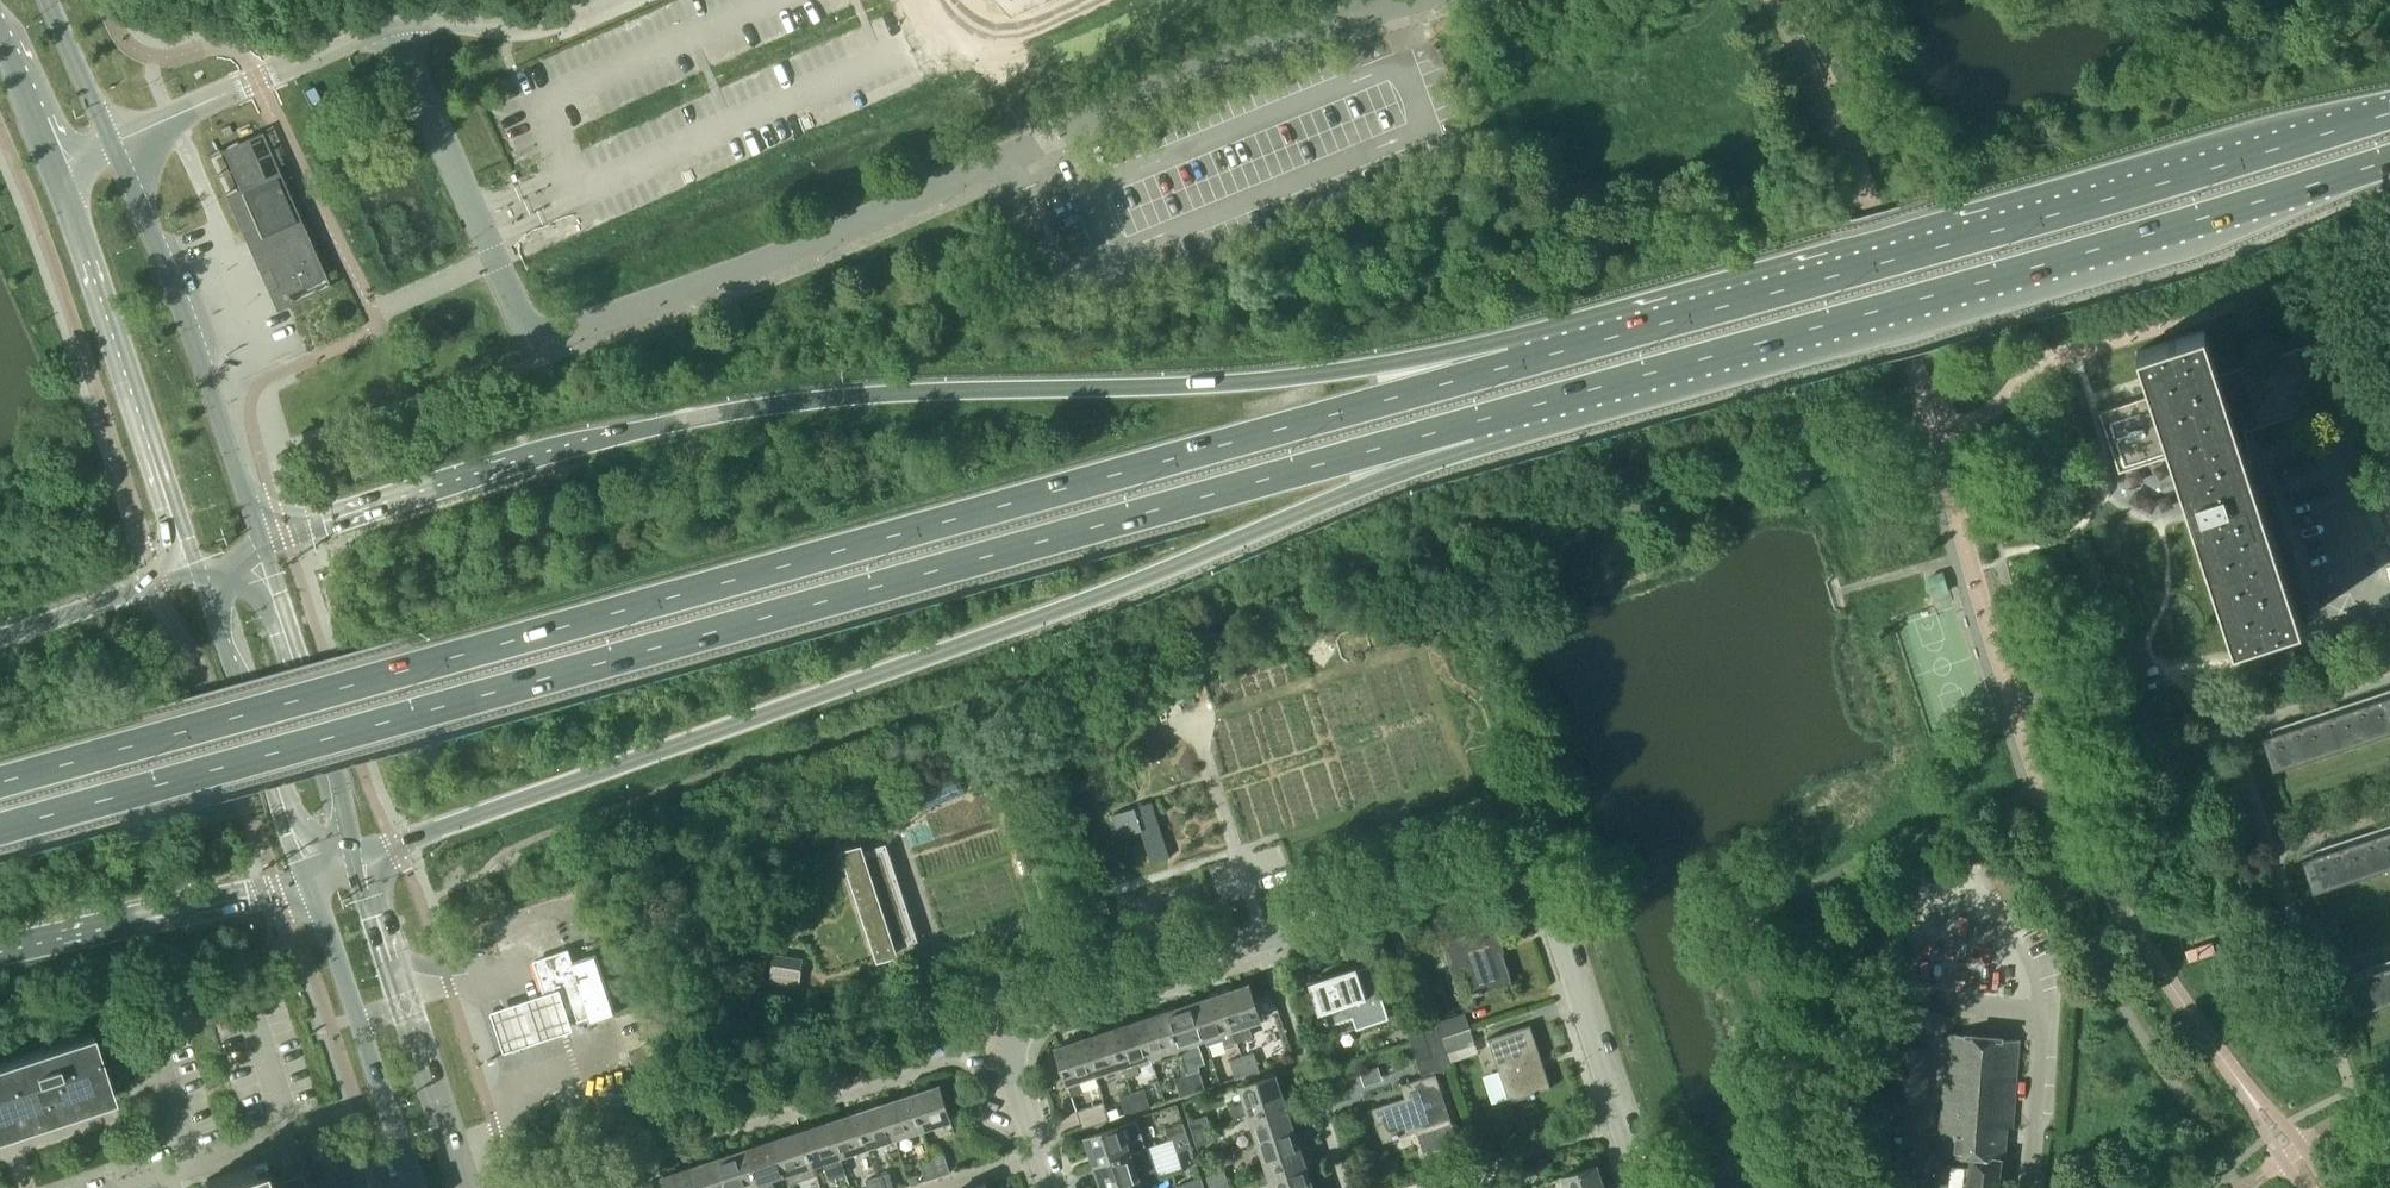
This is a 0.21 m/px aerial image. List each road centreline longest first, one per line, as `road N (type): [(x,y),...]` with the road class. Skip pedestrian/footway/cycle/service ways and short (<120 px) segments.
road 1 (trunk): [(1514,363),(0,781)]
road 2 (trunk): [(0,828),(1476,421)]
road 3 (unclassified): [(386,22),(530,341),(706,282),(1300,32),(1401,0)]
road 4 (trunk): [(1514,363),(1250,384),(785,401),(617,437),(265,547)]
road 5 (trunk): [(355,856),(1098,591),(1351,490),(1476,421)]
road 6 (trunk): [(1476,421),(2389,159)]
road 7 (trunk): [(2389,112),(1514,363)]
road 8 (residential): [(1050,1187),(1006,1070),(1012,1036),(1035,1008),(1484,860)]
road 9 (tertiary): [(265,547),(172,279),(110,142)]
road 10 (tertiary): [(53,166),(95,257),(199,570)]
road 11 (residential): [(1641,1187),(1540,875),(1516,862),(1484,860)]
road 12 (secondary): [(458,1187),(355,856)]
road 13 (secondary): [(301,872),(414,1187)]
road 14 (secondary): [(355,856),(265,547)]
road 15 (secondary): [(199,570),(301,872)]
road 16 (trunk): [(0,941),(301,872)]
road 17 (unclassified): [(386,22),(110,142)]
road 18 (trunk): [(199,570),(0,636)]
road 19 (residential): [(115,1187),(287,1127)]
road 20 (tertiary): [(110,142),(49,0)]
road 21 (tertiary): [(0,34),(53,166)]

